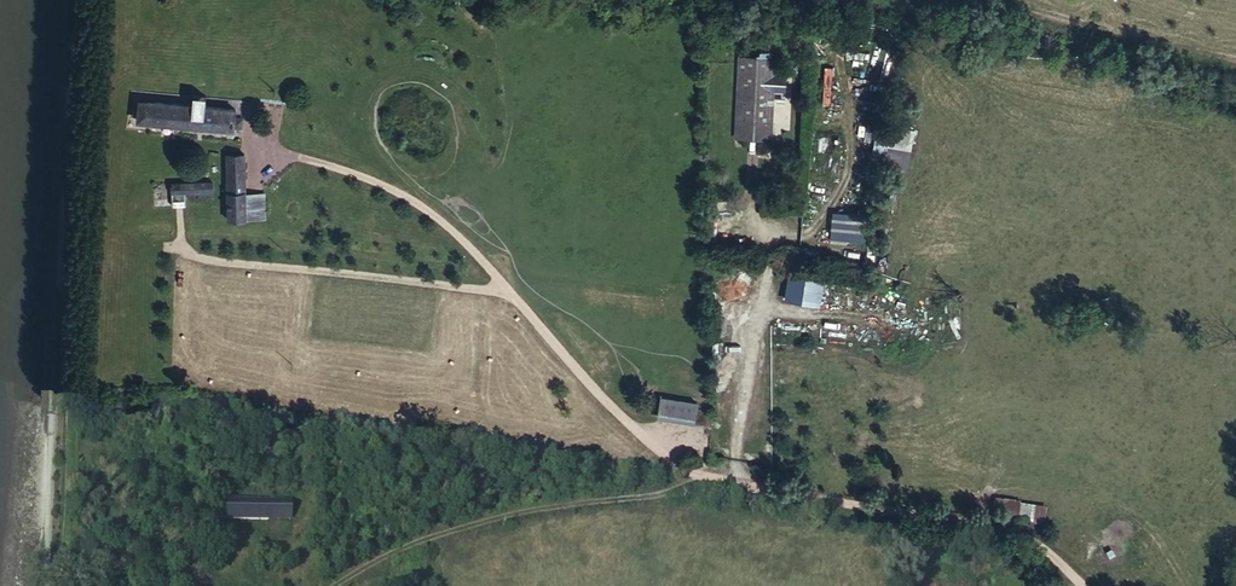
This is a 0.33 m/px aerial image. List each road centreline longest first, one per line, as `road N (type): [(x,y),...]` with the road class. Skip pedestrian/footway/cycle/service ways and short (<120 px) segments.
road 1 (track): [(82,0),(57,585)]

